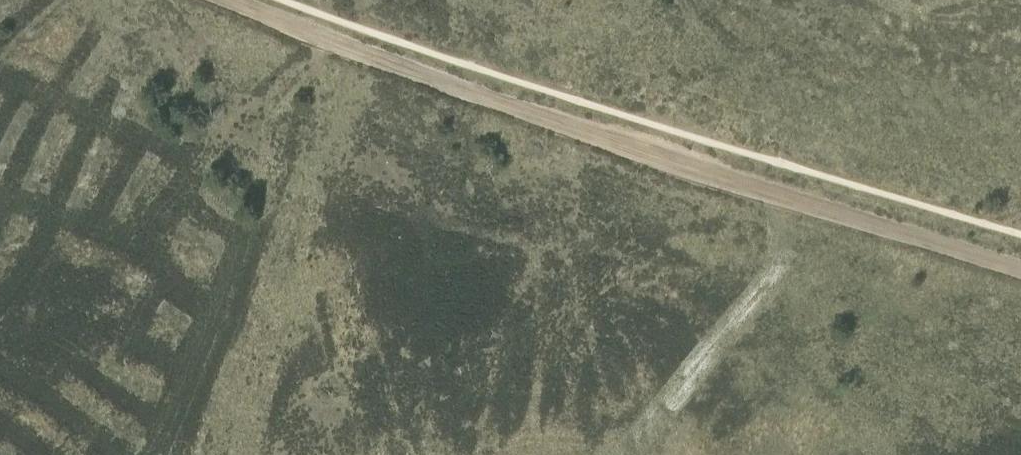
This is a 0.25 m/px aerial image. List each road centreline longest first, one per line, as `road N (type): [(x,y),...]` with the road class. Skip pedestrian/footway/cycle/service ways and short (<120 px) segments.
road 1 (track): [(1020,273),(556,127),(217,0)]

